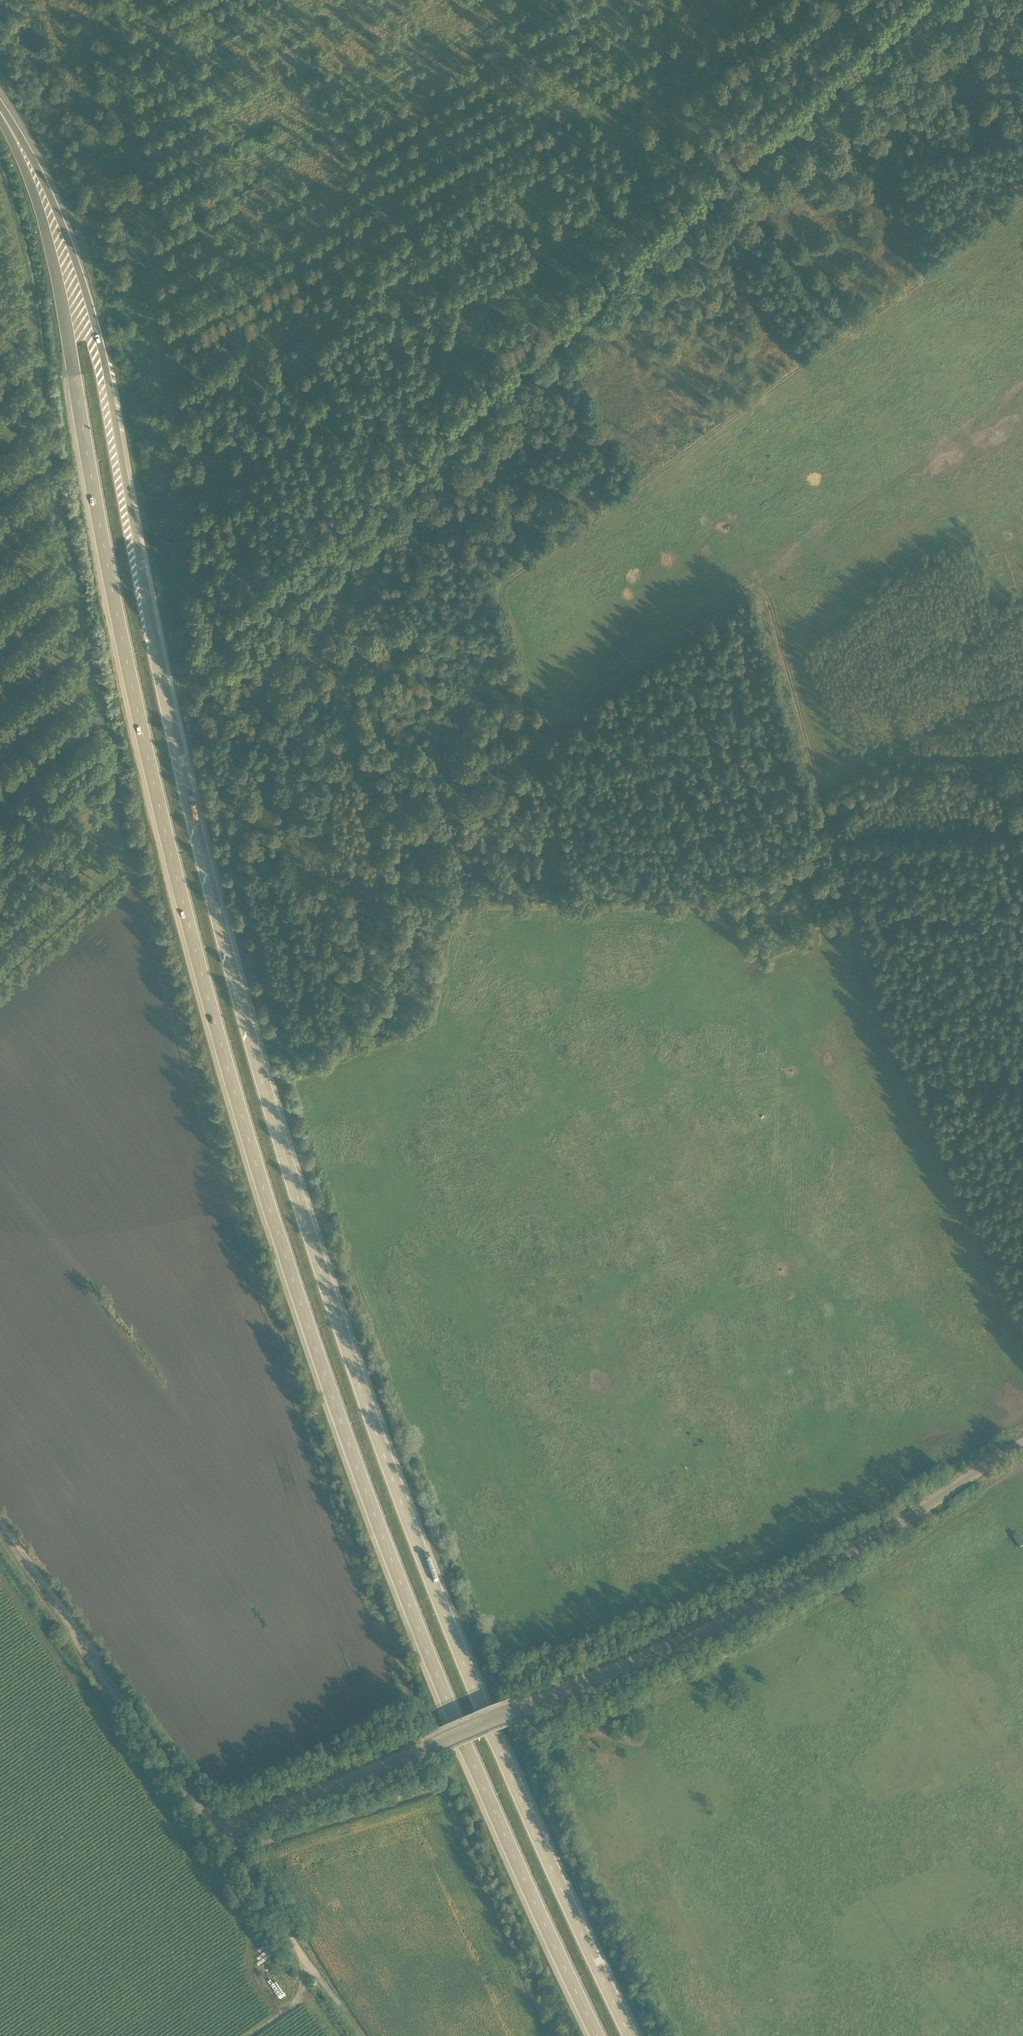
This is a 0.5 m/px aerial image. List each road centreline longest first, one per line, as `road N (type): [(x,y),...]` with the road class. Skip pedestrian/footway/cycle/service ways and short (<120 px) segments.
road 1 (trunk): [(629,2035),(467,1673),(328,1296),(194,829),(99,337),(50,194),(11,129)]
road 2 (trunk): [(11,129),(56,274),(166,835),(264,1188),(438,1682),(594,2035)]
road 3 (unclassified): [(219,1835),(771,1606),(1022,1439)]
road 4 (track): [(1022,1340),(873,994),(757,582)]
road 5 (track): [(1022,384),(544,740),(498,592)]
road 6 (track): [(855,925),(763,968),(696,917),(486,911),(454,936),(436,1011),(424,1028),(305,1084)]
road 7 (unclassified): [(96,1666),(219,1835)]
road 8 (unclassified): [(219,1835),(337,2004)]
road 9 (track): [(0,1536),(96,1666)]

